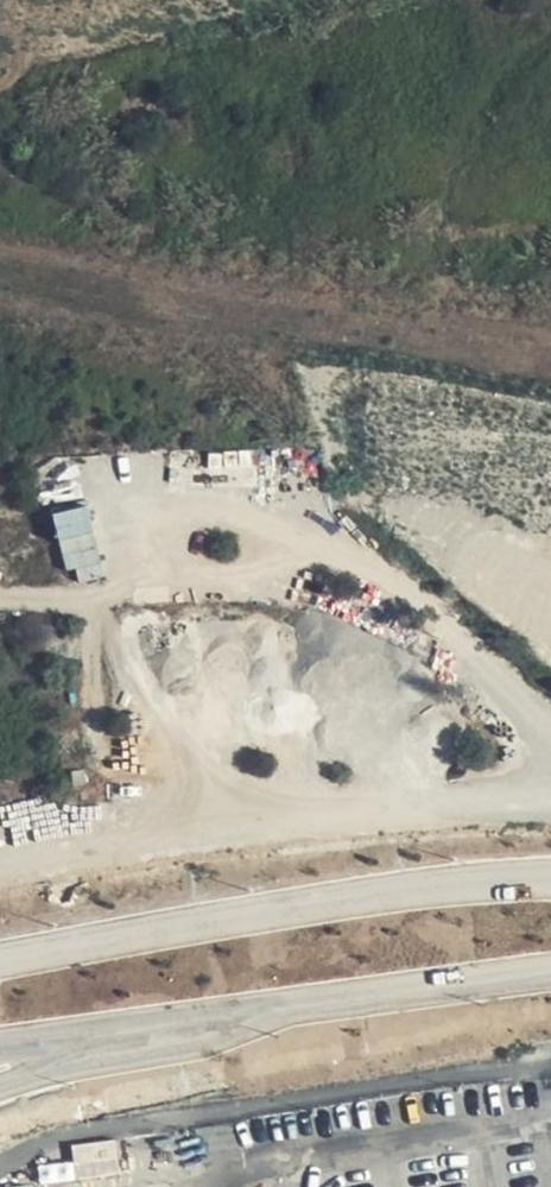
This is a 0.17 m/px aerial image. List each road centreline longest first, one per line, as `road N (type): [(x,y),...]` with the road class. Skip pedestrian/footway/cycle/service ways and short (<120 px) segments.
road 1 (unclassified): [(550,879),(415,890),(0,961)]
road 2 (unclassified): [(239,1012),(550,968)]
road 3 (unclassified): [(0,1089),(239,1012)]
road 4 (unclassified): [(0,1046),(239,1012)]

